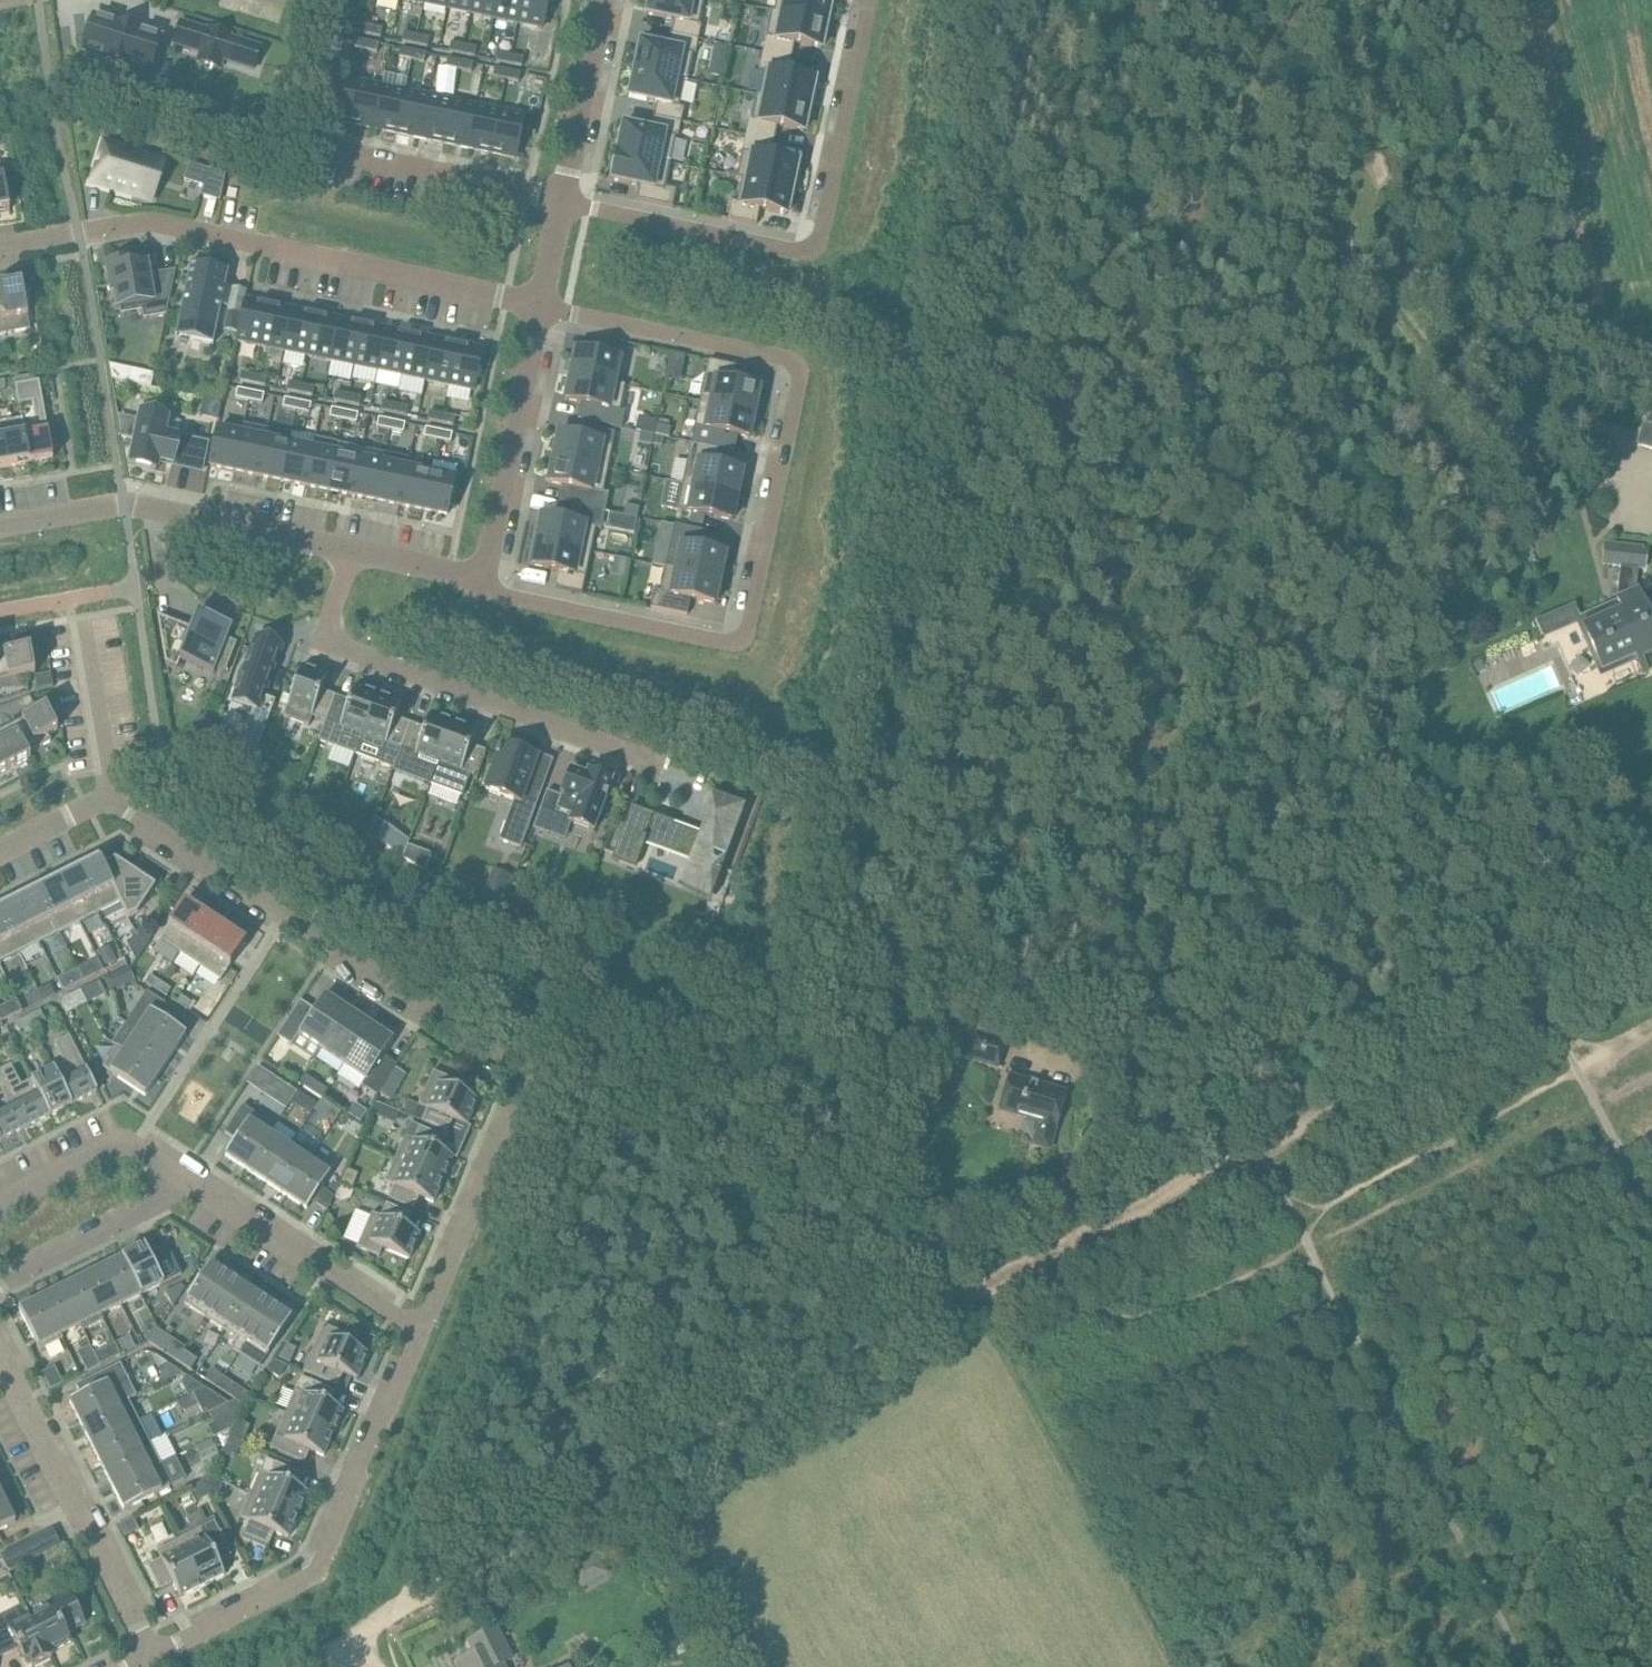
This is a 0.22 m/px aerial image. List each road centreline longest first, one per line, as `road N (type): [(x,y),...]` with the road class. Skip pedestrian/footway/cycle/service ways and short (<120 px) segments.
road 1 (residential): [(477,573),(511,599),(716,639),(736,638),(748,621),(784,395),(781,370),(757,351),(540,308)]
road 2 (residential): [(424,1331),(527,1085),(107,805)]
road 3 (track): [(372,1623),(413,1591),(949,1291)]
road 4 (track): [(1108,1223),(1651,921)]
road 5 (residential): [(0,250),(138,228),(540,308)]
road 6 (residential): [(560,204),(800,264),(866,0)]
road 7 (residential): [(665,773),(323,642),(353,551)]
road 8 (residential): [(150,1659),(319,1573),(424,1331)]
road 9 (residential): [(353,551),(144,507),(0,529)]
road 10 (residential): [(150,1659),(0,1357)]
road 11 (residential): [(424,1331),(148,1160)]
road 12 (residential): [(477,573),(491,555),(540,308)]
road 13 (residential): [(314,141),(560,204)]
road 14 (residential): [(148,1160),(157,1201),(137,1219),(0,1285)]
road 15 (residential): [(560,204),(604,0)]
road 16 (residential): [(107,805),(81,623)]
road 17 (track): [(949,1291),(1108,1223)]
road 18 (residential): [(0,1206),(114,1144),(148,1160)]
road 19 (residential): [(477,573),(445,577),(353,551)]

